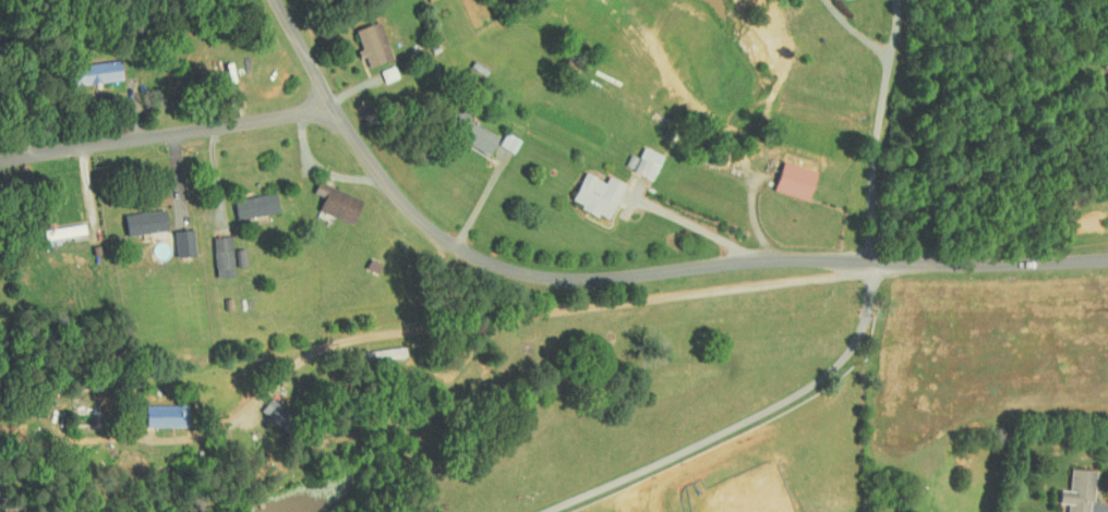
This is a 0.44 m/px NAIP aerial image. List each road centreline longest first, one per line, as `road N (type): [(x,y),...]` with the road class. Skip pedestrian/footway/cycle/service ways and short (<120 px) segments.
road 1 (residential): [(271,0),(387,194),(437,241),(499,272),(590,284),(754,263),(1107,260)]
road 2 (residential): [(0,163),(330,102)]

